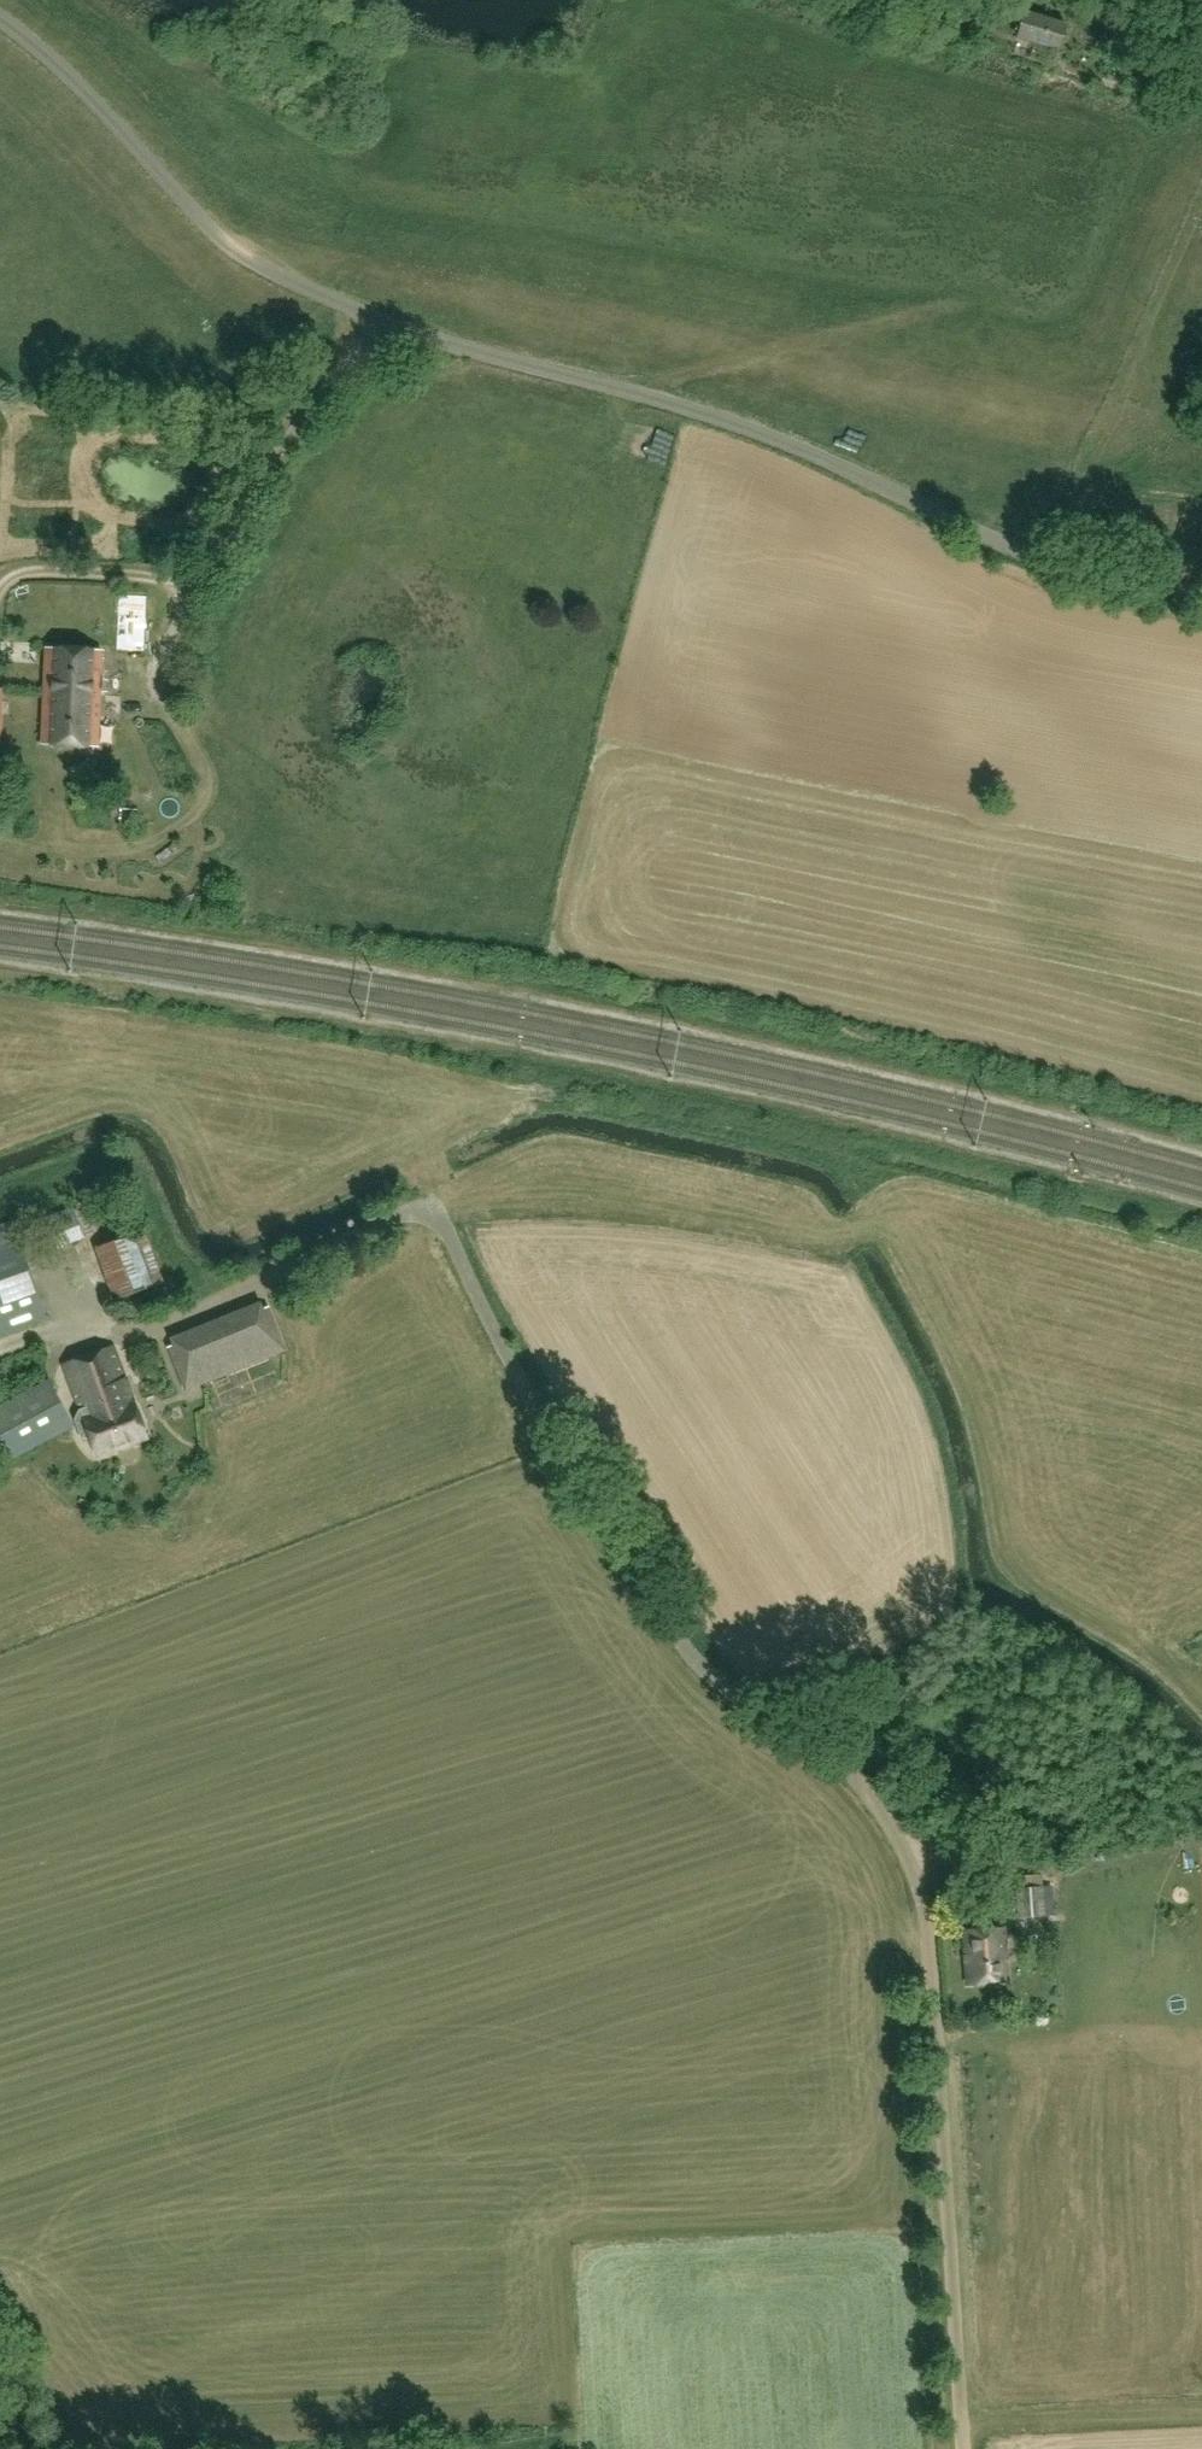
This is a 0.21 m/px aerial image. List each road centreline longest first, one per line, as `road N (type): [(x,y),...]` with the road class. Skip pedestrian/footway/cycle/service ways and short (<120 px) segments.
road 1 (unclassified): [(1201,596),(1034,560),(746,429),(436,339),(281,278),(222,239),(76,83),(0,20)]
road 2 (track): [(963,2426),(1201,2414)]

